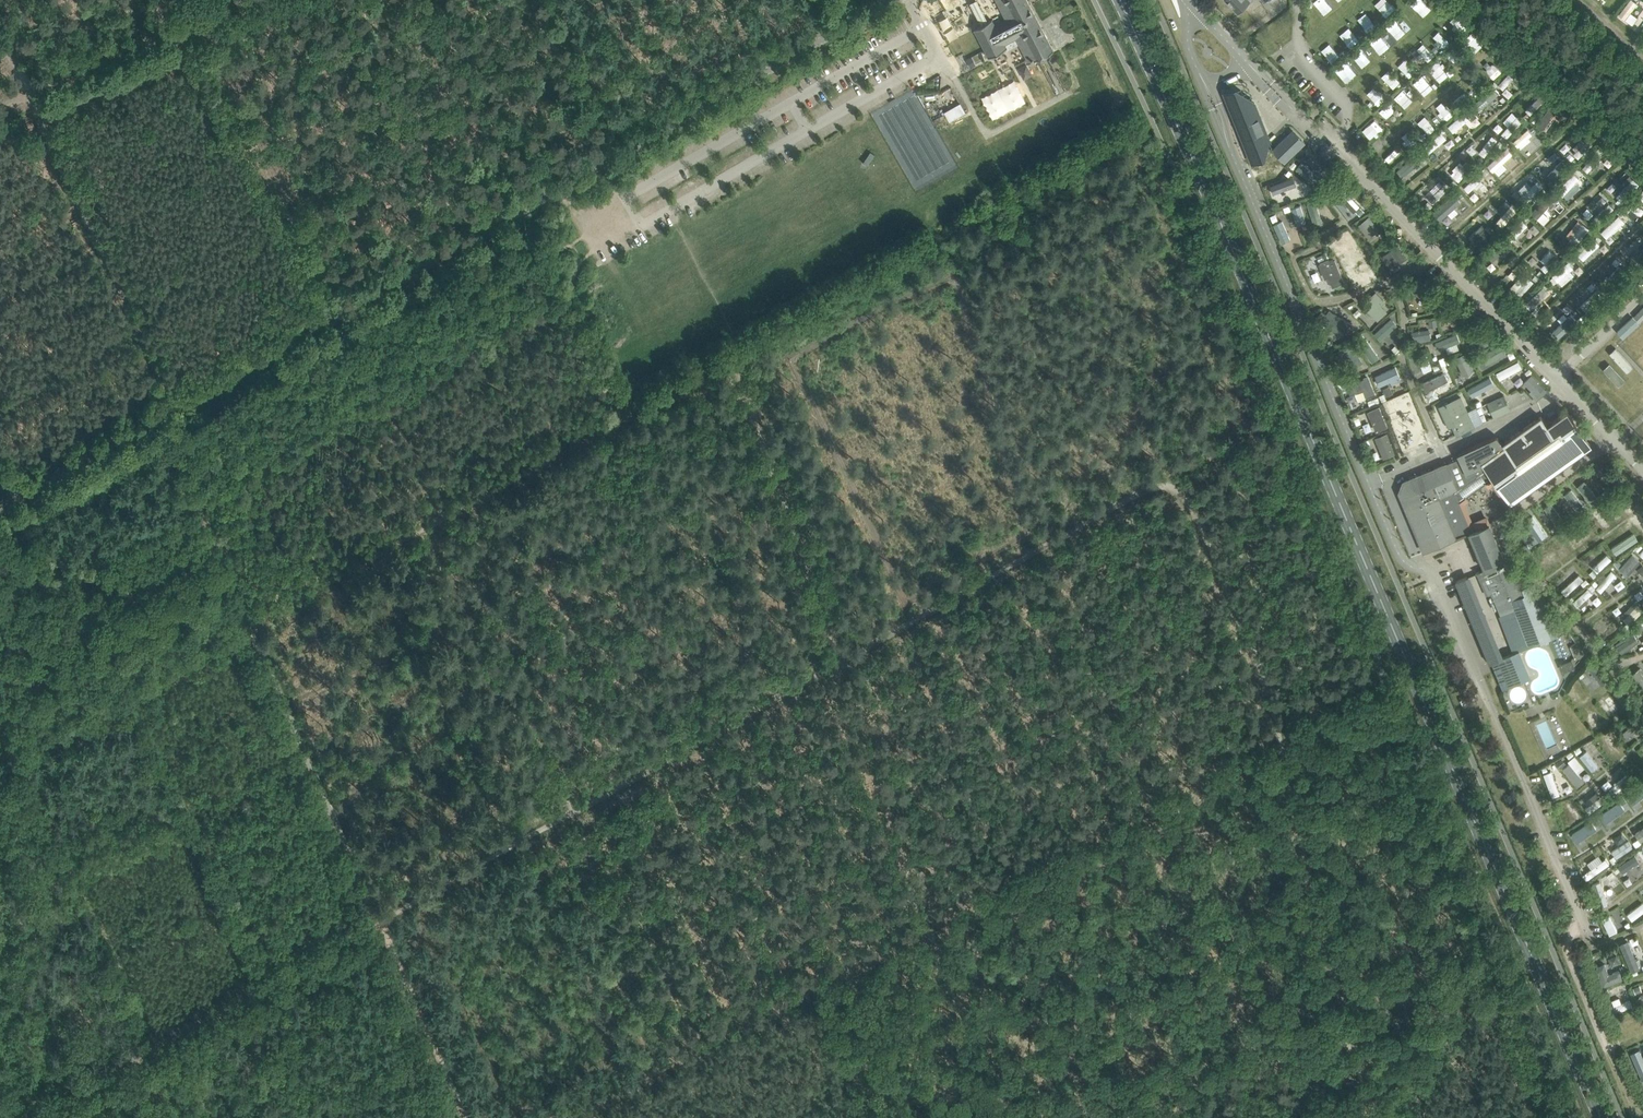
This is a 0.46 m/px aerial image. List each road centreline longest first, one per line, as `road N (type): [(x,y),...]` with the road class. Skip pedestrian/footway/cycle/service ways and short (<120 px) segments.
road 1 (secondary): [(1601,1117),(1119,0)]
road 2 (tertiary): [(892,0),(0,509)]
road 3 (track): [(13,1117),(375,915)]
road 4 (track): [(29,92),(175,408)]
road 5 (track): [(735,352),(441,521)]
road 6 (track): [(824,604),(735,352)]
road 7 (track): [(441,521),(246,623)]

